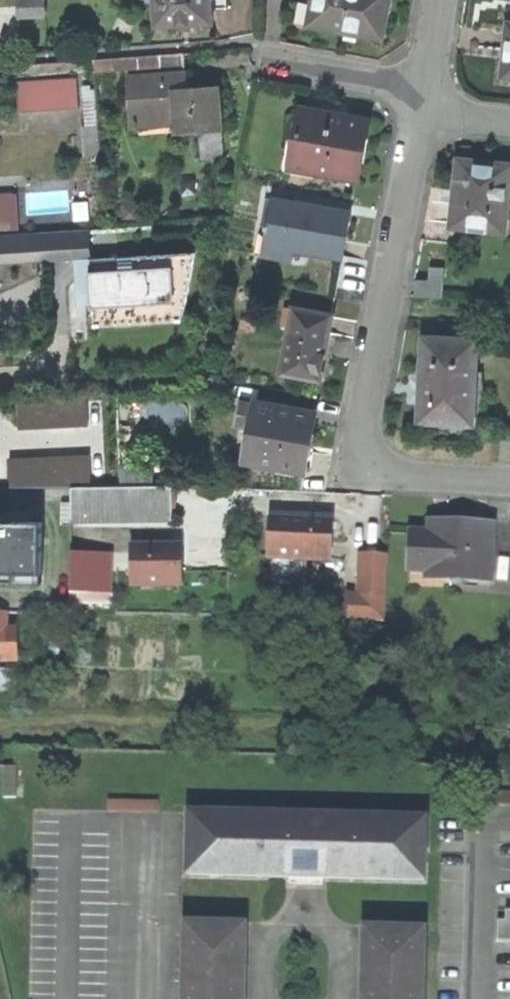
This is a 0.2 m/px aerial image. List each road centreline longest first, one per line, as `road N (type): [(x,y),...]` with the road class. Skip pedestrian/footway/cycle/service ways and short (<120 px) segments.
road 1 (residential): [(509,483),(393,477),(362,438),(421,113)]
road 2 (residential): [(424,87),(273,56)]

